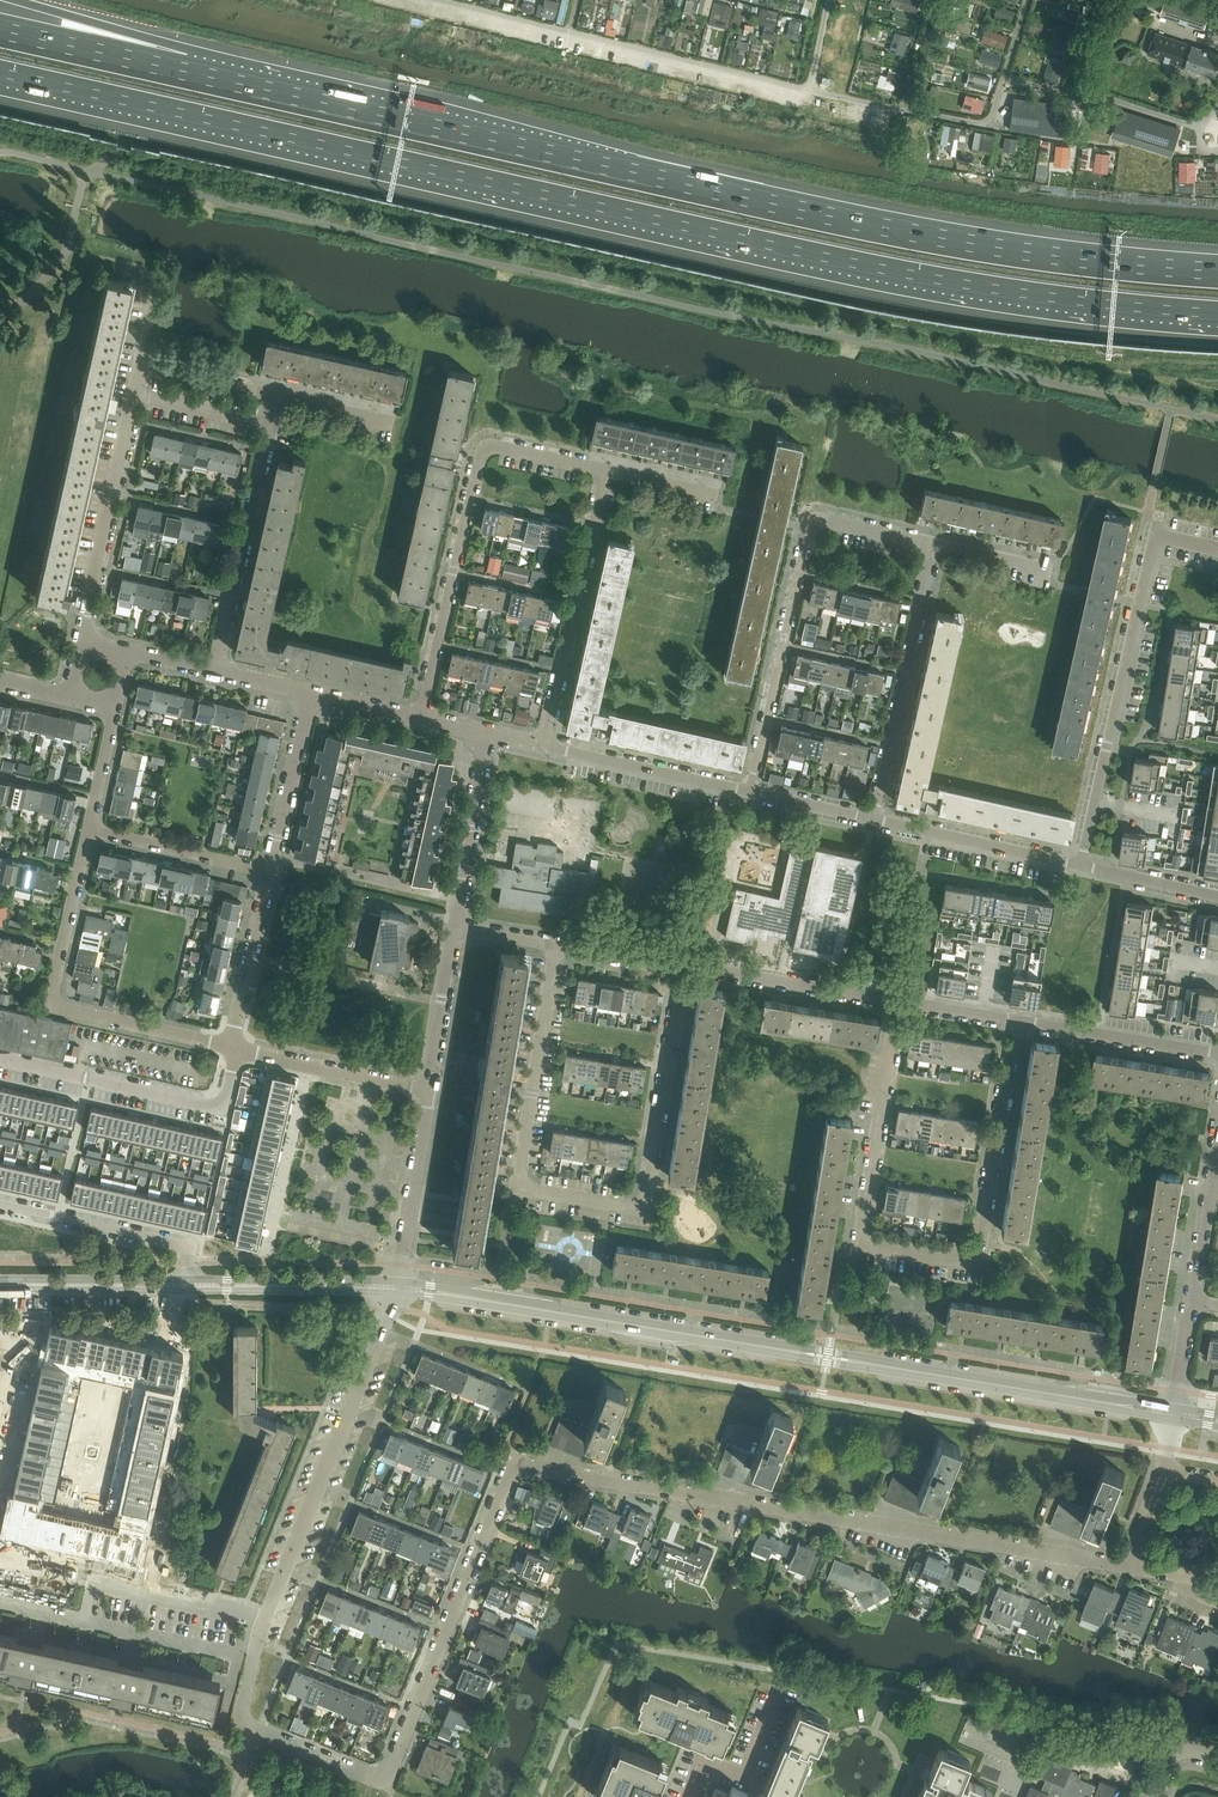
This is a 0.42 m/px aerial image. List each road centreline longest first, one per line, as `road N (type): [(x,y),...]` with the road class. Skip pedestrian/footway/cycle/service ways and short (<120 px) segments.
road 1 (motorway): [(0,72),(873,266),(1217,314)]
road 2 (residential): [(255,1731),(385,1781),(510,1472),(524,1465),(1126,1566)]
road 3 (motorway): [(1217,271),(884,227),(185,71)]
road 4 (tertiary): [(1174,1414),(395,1288)]
road 5 (residential): [(685,966),(645,1209),(518,1189),(557,946)]
road 6 (residential): [(1019,1019),(978,1265),(860,1244),(898,1000)]
road 7 (residential): [(749,792),(812,516),(932,544)]
road 8 (residential): [(420,718),(484,446),(608,472)]
road 9 (unclassified): [(260,1633),(395,1288)]
road 10 (residential): [(231,1047),(57,1007),(52,990),(88,829)]
road 11 (residential): [(1081,865),(1159,517)]
road 12 (residential): [(0,1060),(223,1109),(231,1047)]
road 13 (residential): [(80,644),(140,365)]
road 14 (residential): [(275,394),(216,672)]
road 15 (residential): [(932,544),(872,819)]
road 16 (residential): [(608,472),(544,746)]
road 17 (residential): [(235,1654),(0,1605)]
road 18 (residential): [(184,1285),(189,1248),(0,1204)]
road 19 (residential): [(898,1000),(685,966)]
road 20 (residential): [(1081,865),(872,819)]
road 21 (tertiary): [(184,1285),(395,1288)]
road 22 (residential): [(749,792),(544,746)]
road 23 (residential): [(428,1090),(231,1047)]
road 24 (residential): [(395,1288),(428,1090)]
road 25 (residential): [(1217,1052),(1019,1019)]
road 26 (residential): [(455,927),(487,733)]
road 27 (motorway): [(185,71),(0,29)]
road 28 (residential): [(268,870),(88,829)]
road 29 (motorway): [(185,71),(15,0)]
road 30 (tertiary): [(0,1285),(184,1285)]
road 31 (residential): [(231,1047),(268,870)]
road 32 (residential): [(268,870),(309,694)]
road 33 (residential): [(428,1090),(455,927)]
road 34 (residential): [(1217,896),(1081,865)]
road 35 (residential): [(275,394),(140,365)]
road 36 (residential): [(685,966),(557,946)]
road 37 (track): [(1165,116),(1173,81),(1167,67),(1136,47),(1097,60)]
road 38 (residential): [(872,819),(749,792)]
road 39 (residential): [(88,829),(115,706)]
road 40 (residential): [(1019,1019),(898,1000)]

